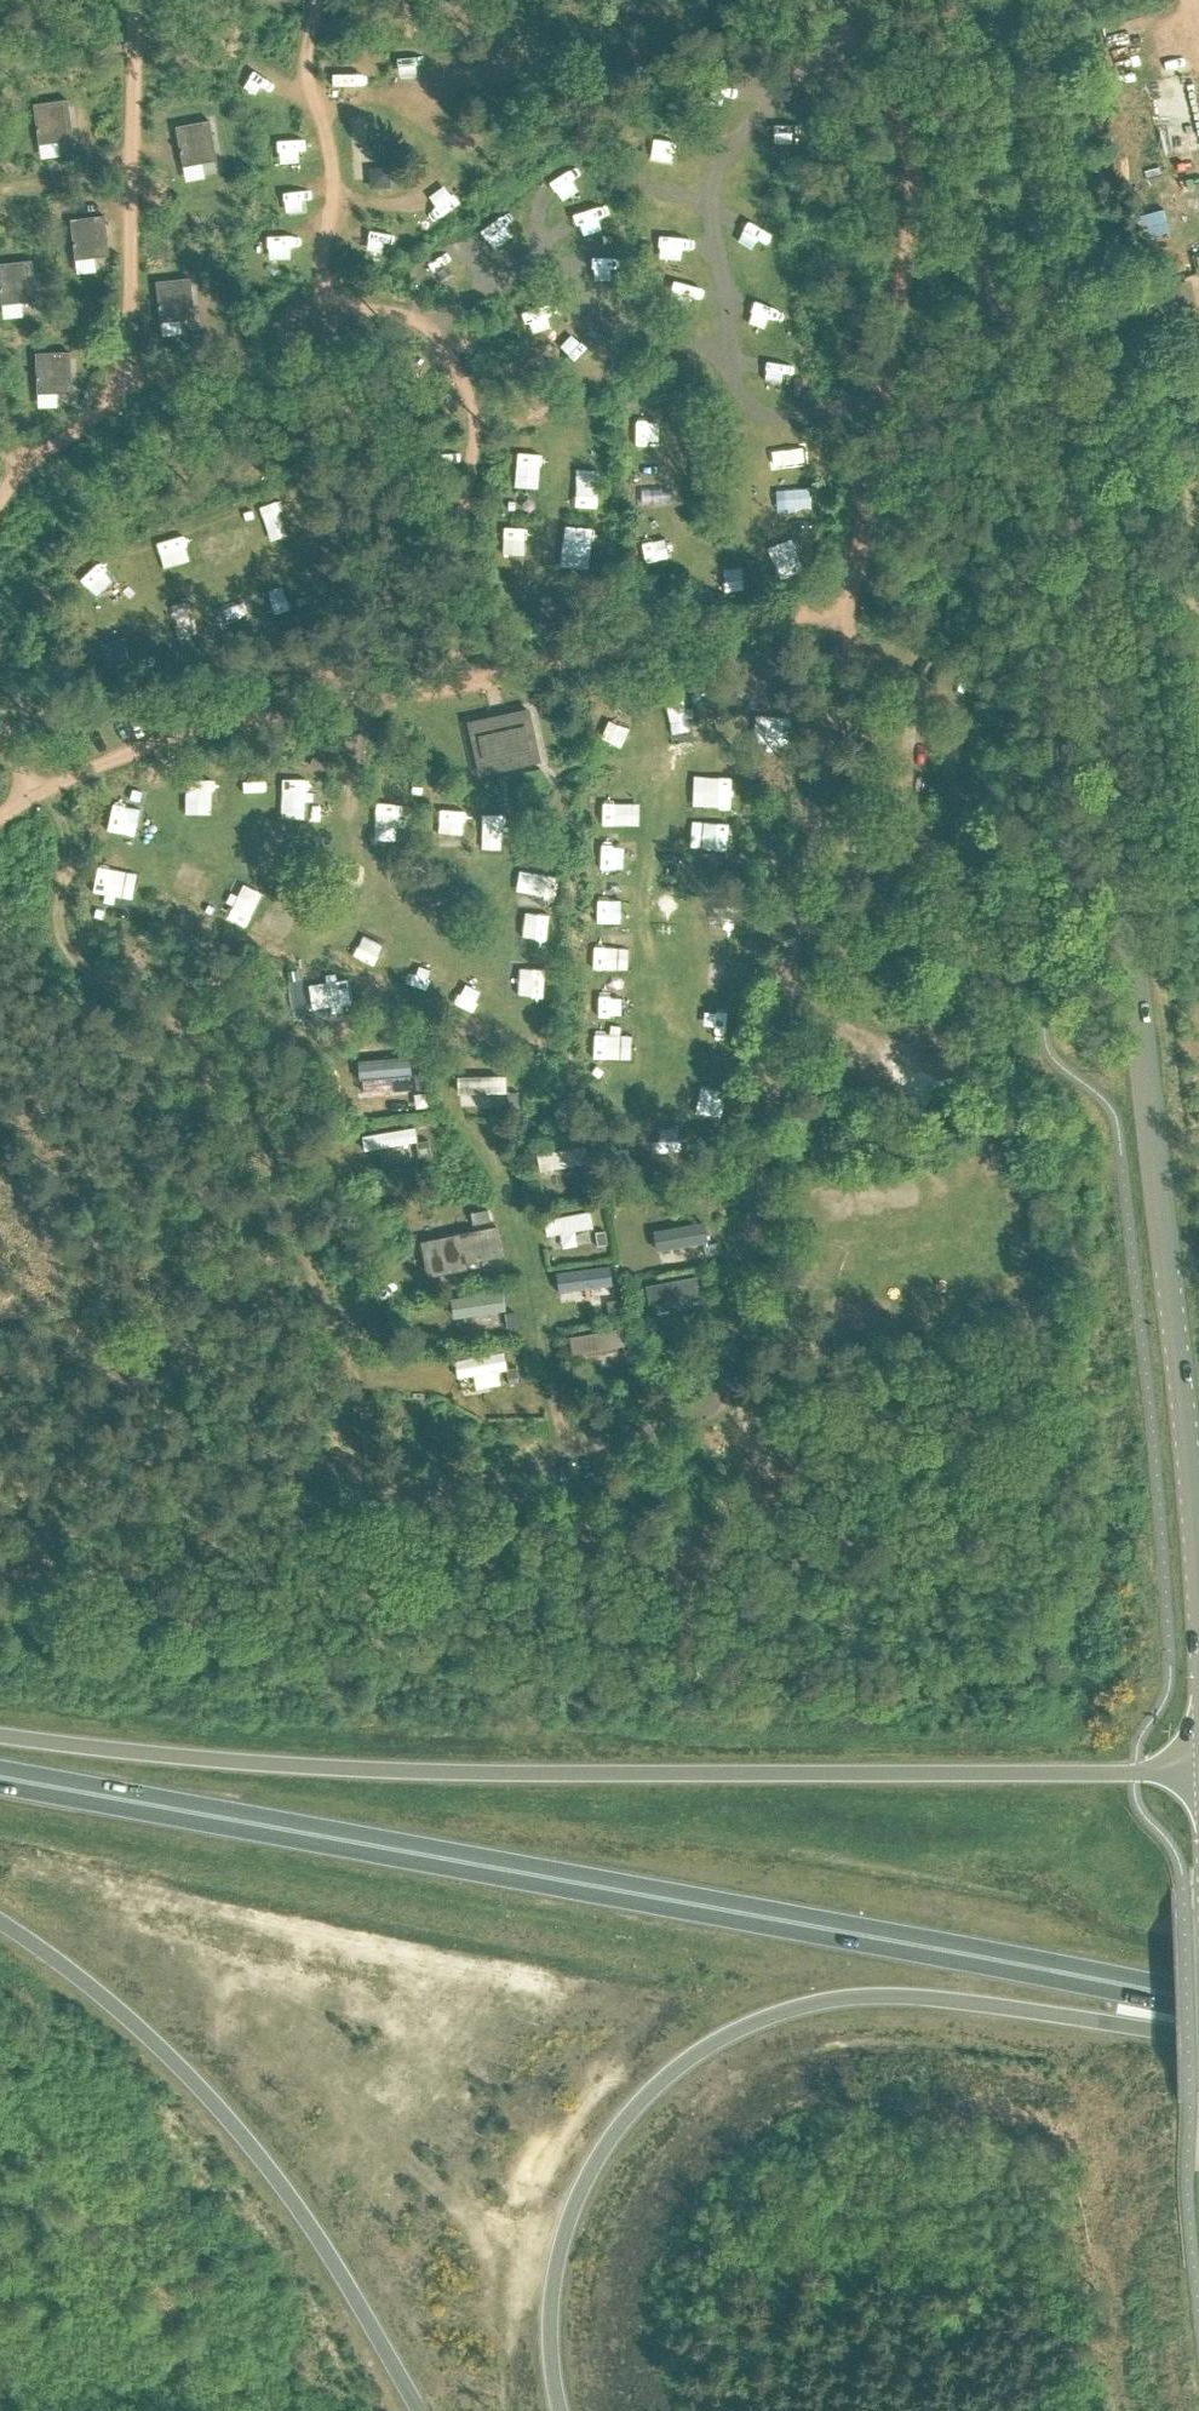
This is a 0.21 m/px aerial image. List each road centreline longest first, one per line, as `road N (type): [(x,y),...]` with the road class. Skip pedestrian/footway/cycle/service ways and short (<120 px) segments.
road 1 (tertiary): [(1021,0),(1198,1590)]
road 2 (track): [(822,0),(905,148),(907,192),(846,598),(485,680),(187,734),(126,753),(0,815)]
road 3 (track): [(0,1590),(60,1588),(144,1571),(359,1505),(314,1304),(244,1135),(0,704)]
road 4 (trunk): [(0,1776),(1198,2000)]
road 5 (trunk): [(1198,1771),(427,1771),(173,1756),(0,1735)]
road 6 (track): [(359,1505),(658,1429),(714,1401),(742,1284),(846,598)]
road 7 (trunk): [(559,2410),(553,2286),(583,2183),(646,2093),(720,2037),(808,2002),(894,1994),(1198,2036)]
road 8 (track): [(0,506),(123,386),(213,322),(295,304),(368,302),(427,317),(466,358),(477,412),(437,608),(443,687)]
road 9 (trunk): [(0,1921),(160,2047),(245,2139),(324,2248),(420,2410)]
road 10 (track): [(123,386),(135,0)]

